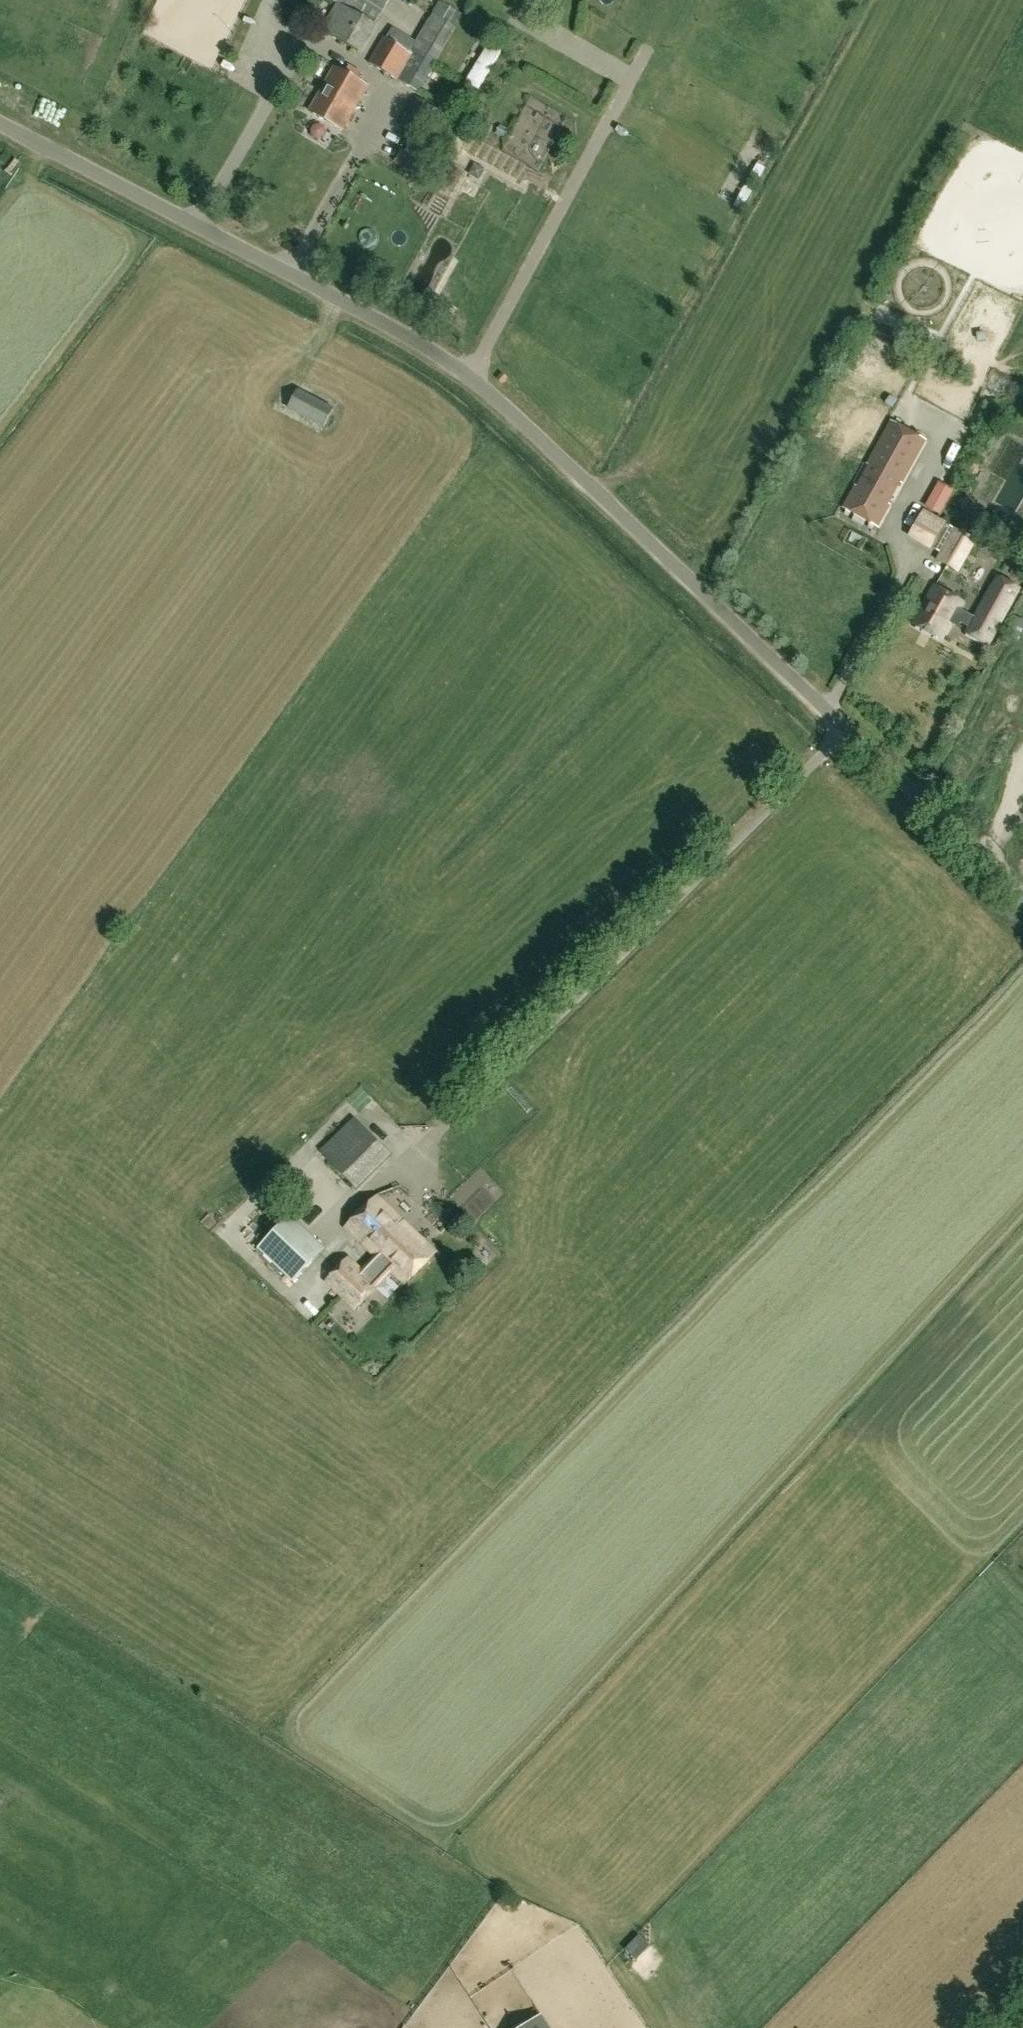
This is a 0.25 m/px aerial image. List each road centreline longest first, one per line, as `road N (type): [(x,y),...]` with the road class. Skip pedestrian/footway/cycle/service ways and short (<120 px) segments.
road 1 (unclassified): [(1022,899),(451,368),(0,124)]

